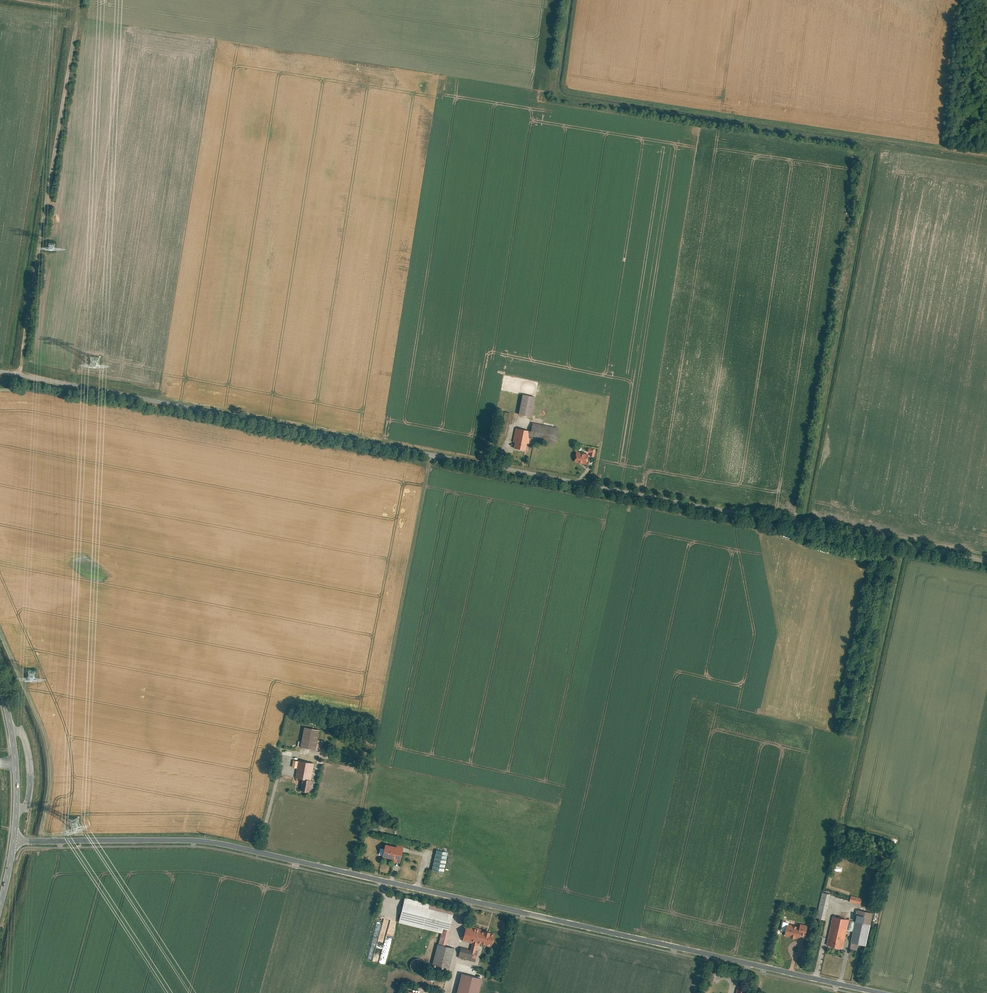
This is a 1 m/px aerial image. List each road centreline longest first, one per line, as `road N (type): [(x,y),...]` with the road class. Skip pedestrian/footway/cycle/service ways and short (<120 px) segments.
road 1 (unclassified): [(0,369),(986,560)]
road 2 (tertiary): [(17,840),(224,844),(879,992)]
road 3 (track): [(986,154),(563,92),(570,0)]
road 4 (track): [(432,453),(350,873)]
road 5 (track): [(81,0),(20,373)]
road 6 (tertiary): [(0,686),(18,752),(17,840)]

